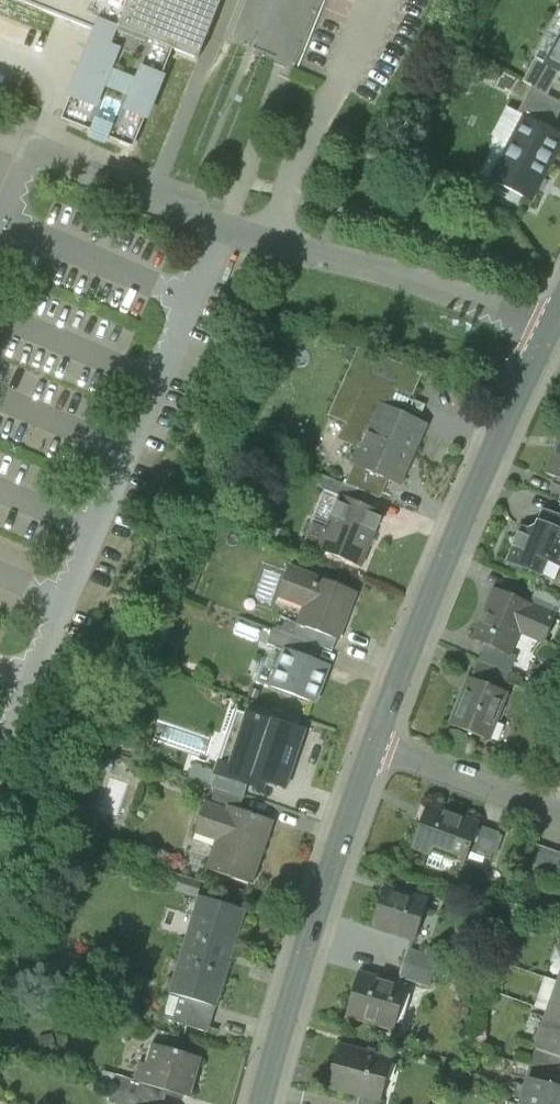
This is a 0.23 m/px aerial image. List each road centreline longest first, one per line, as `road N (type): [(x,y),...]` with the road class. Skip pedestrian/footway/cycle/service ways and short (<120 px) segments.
road 1 (residential): [(549,335),(221,228),(36,142),(0,145)]
road 2 (tertiary): [(371,749),(549,335)]
road 3 (tertiary): [(261,1103),(371,749)]
road 4 (residential): [(371,749),(559,812)]

